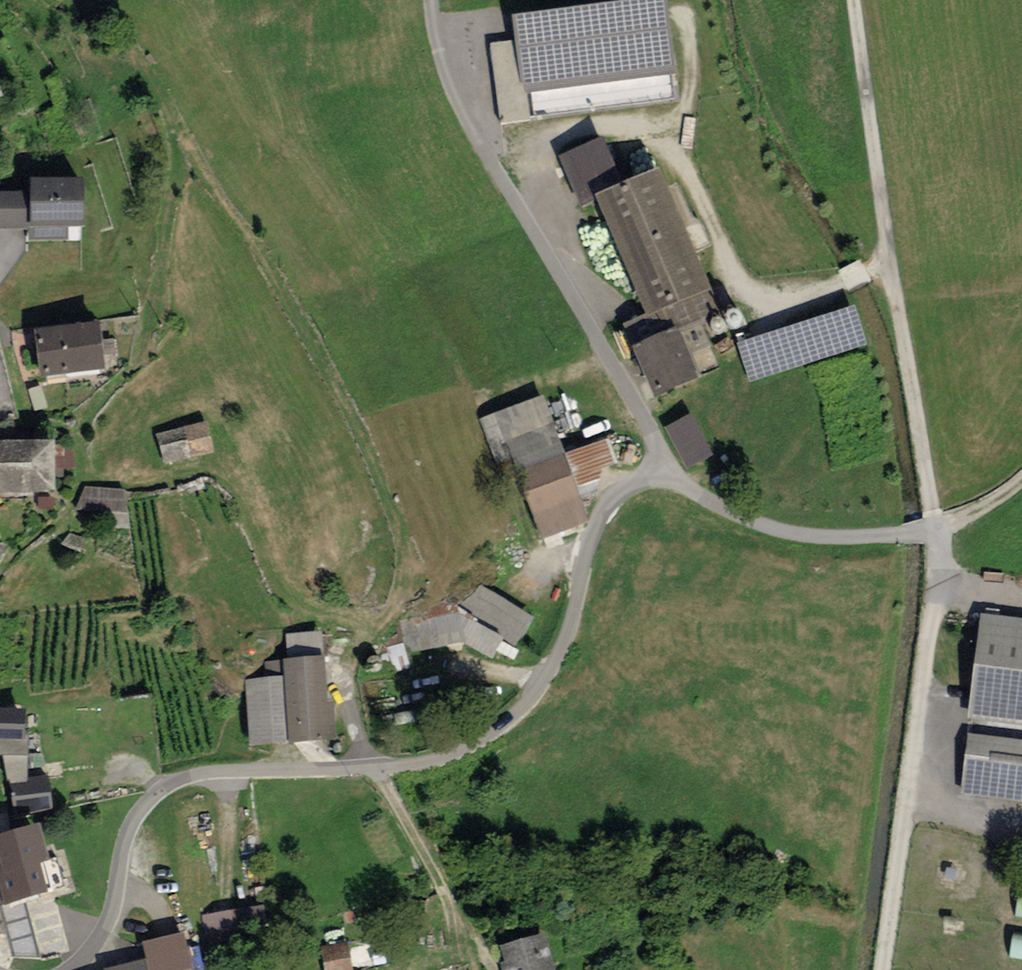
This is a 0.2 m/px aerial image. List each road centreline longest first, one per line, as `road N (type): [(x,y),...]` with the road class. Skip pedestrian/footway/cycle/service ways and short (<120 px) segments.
road 1 (unclassified): [(660,473),(625,487),(598,518),(561,647),(496,731),(440,760),(373,772),(208,773),(169,783),(131,827),(102,933),(74,969)]
road 2 (track): [(854,0),(934,530)]
road 3 (unclassified): [(430,0),(456,101),(646,427),(660,473)]
road 4 (track): [(934,530),(937,574),(883,969)]
road 5 (unclassified): [(934,530),(836,540),(782,533),(660,473)]
road 6 (track): [(444,901),(426,852),(373,772)]

